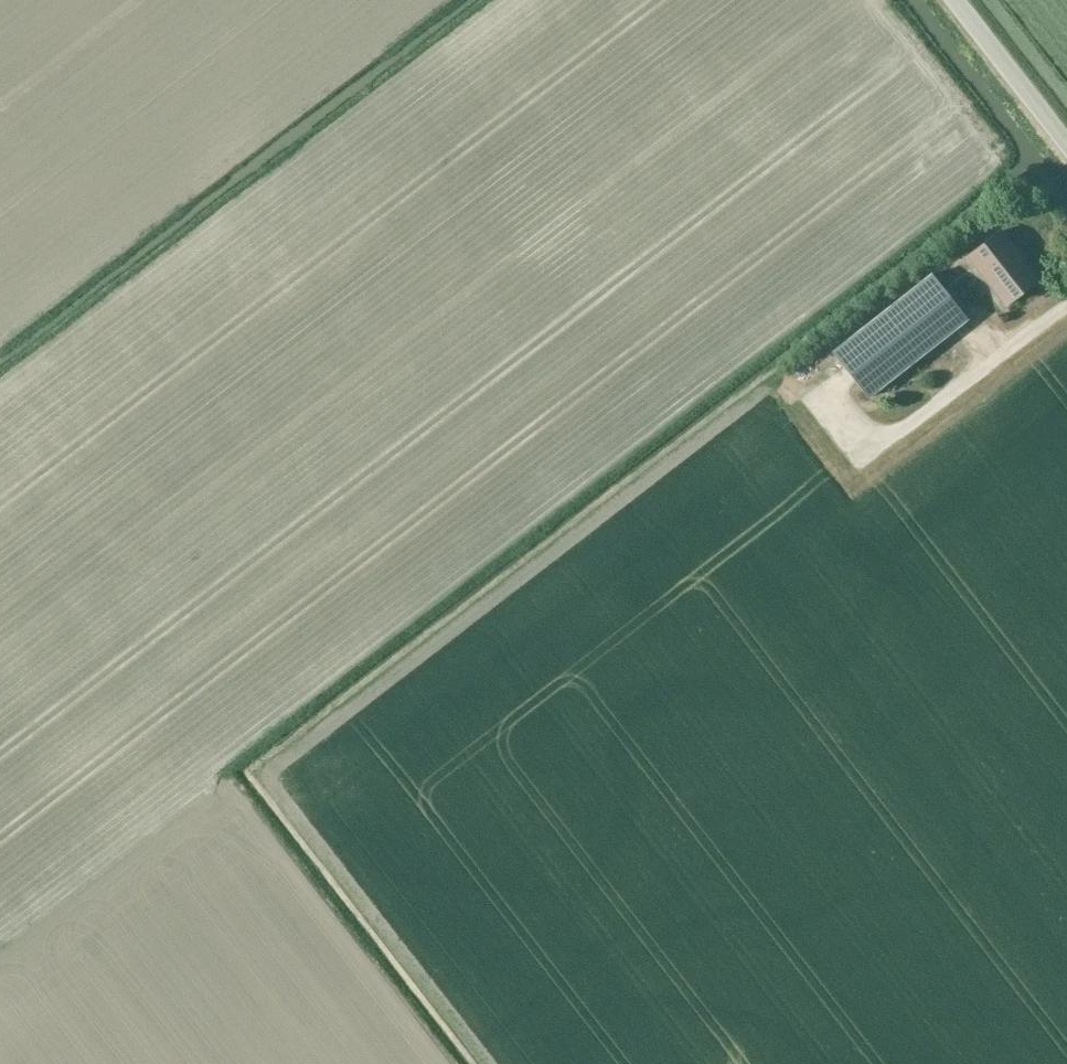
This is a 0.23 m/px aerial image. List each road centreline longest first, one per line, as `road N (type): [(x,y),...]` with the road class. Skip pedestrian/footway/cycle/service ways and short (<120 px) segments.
road 1 (unclassified): [(1066,147),(952,0)]

